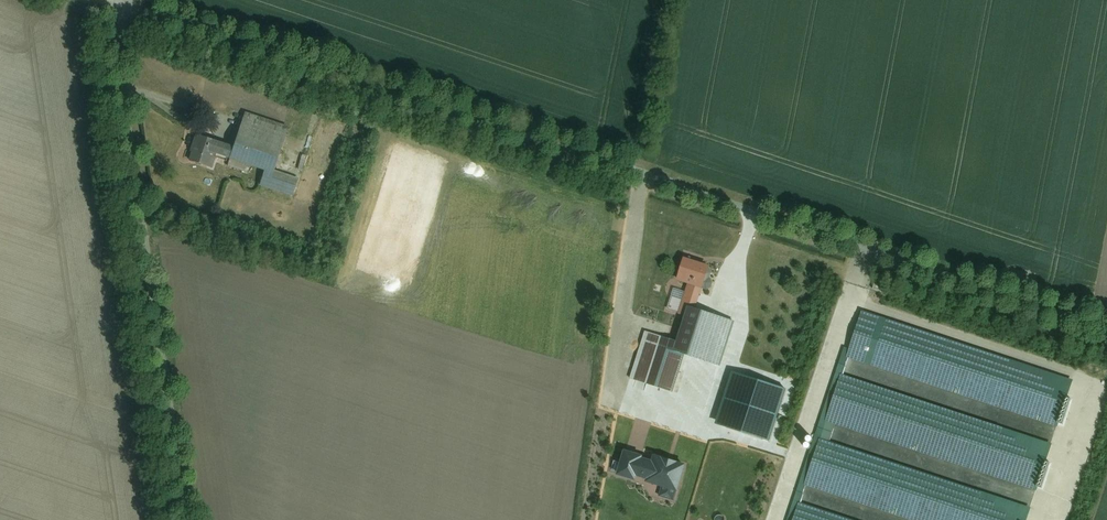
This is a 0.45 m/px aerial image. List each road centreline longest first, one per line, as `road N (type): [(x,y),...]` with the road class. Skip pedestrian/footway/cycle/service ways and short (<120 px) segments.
road 1 (unclassified): [(117,4),(1106,322)]
road 2 (unclassified): [(117,4),(114,36),(182,519)]

